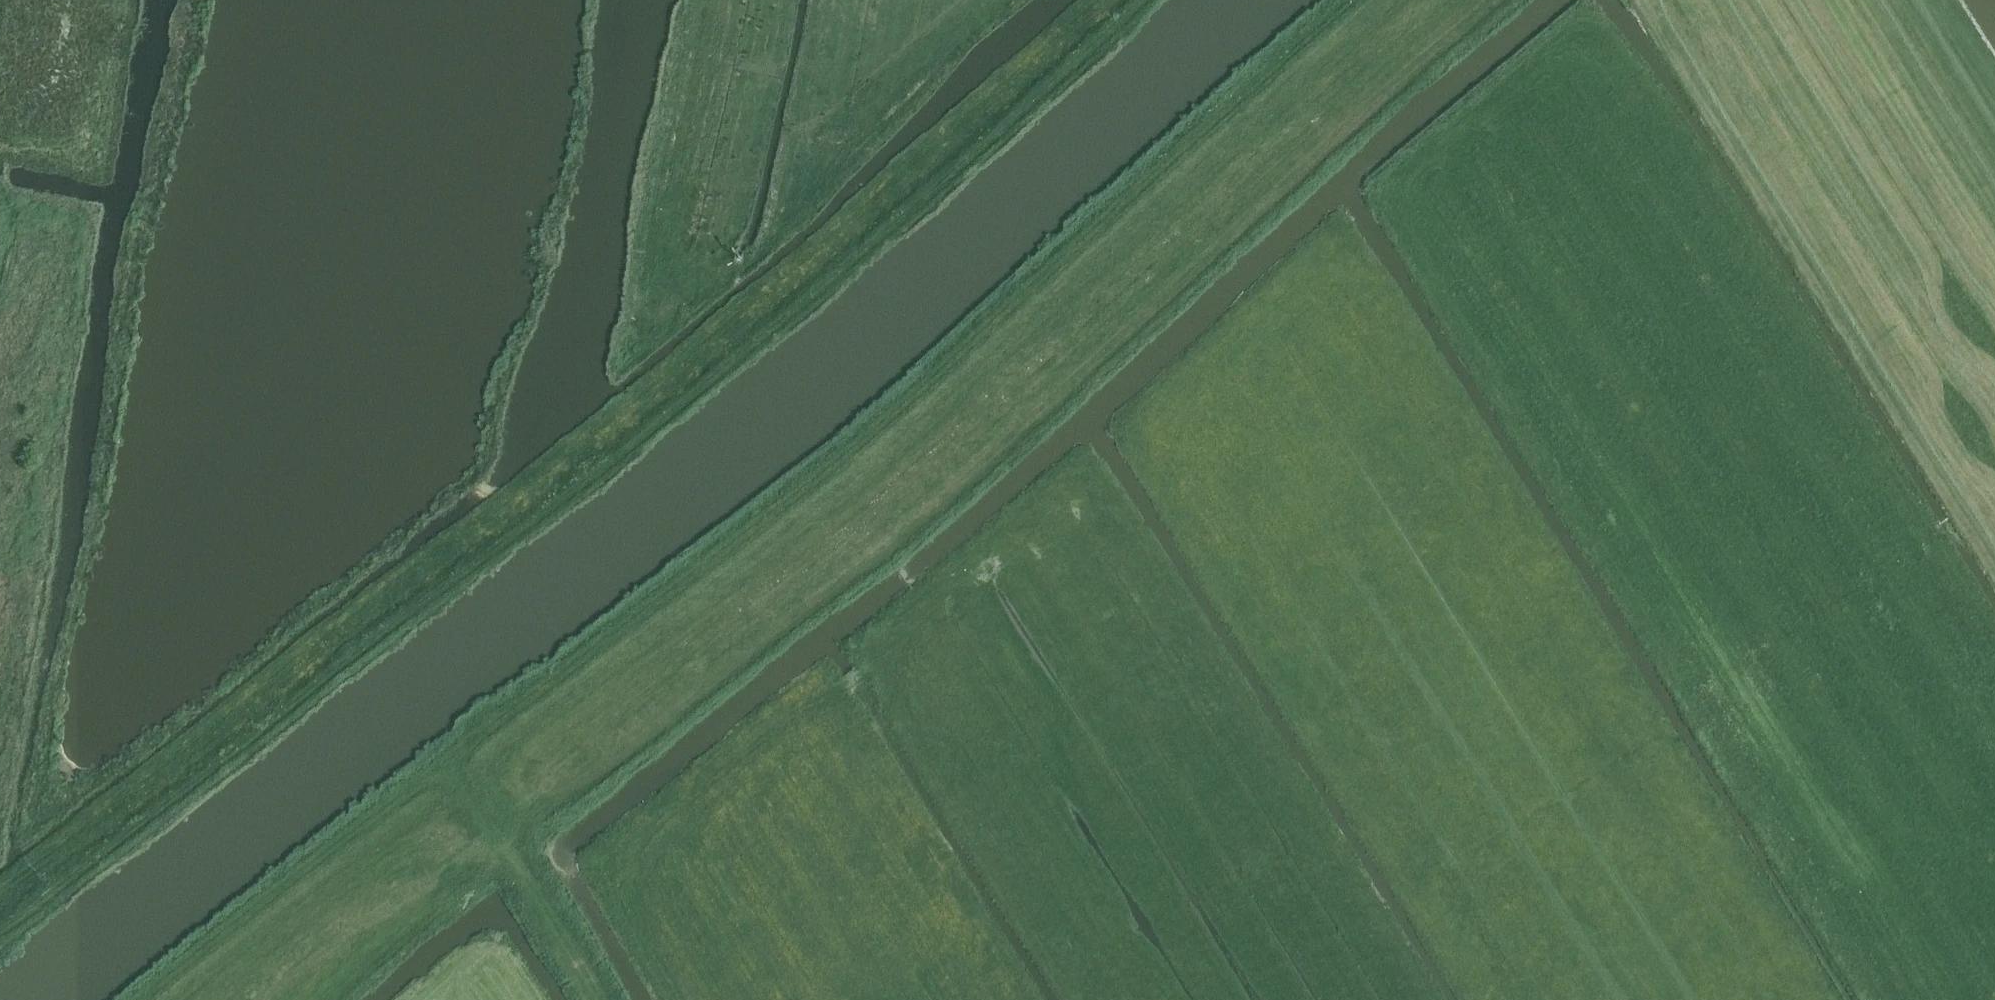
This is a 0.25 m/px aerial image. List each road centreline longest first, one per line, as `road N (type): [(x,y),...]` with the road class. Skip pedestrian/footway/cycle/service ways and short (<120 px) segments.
road 1 (track): [(448,770),(600,999)]

